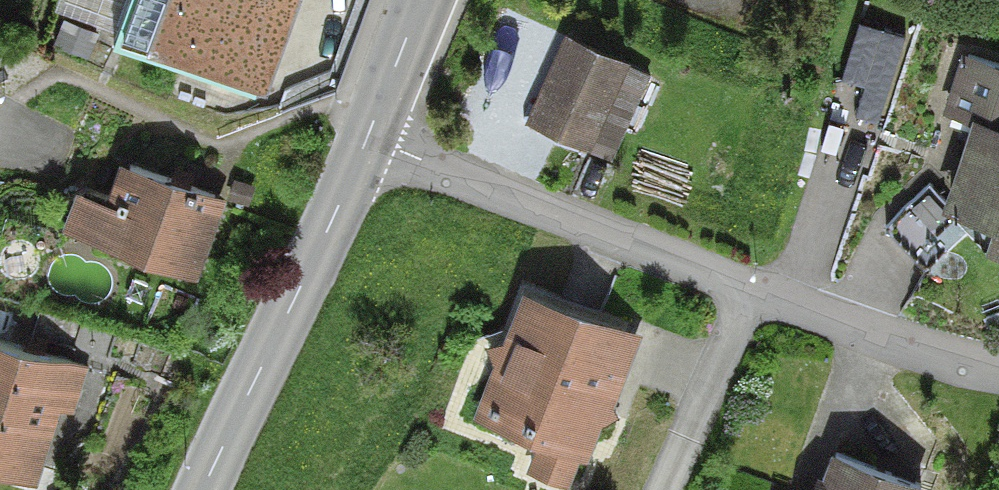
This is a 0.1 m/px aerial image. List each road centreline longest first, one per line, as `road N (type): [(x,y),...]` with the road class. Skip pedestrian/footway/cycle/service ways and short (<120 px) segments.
road 1 (residential): [(370,146),(760,288)]
road 2 (tertiary): [(205,489),(370,146)]
road 3 (residential): [(760,288),(998,367)]
road 4 (residential): [(760,288),(681,489)]
road 5 (tertiary): [(370,146),(426,0)]

